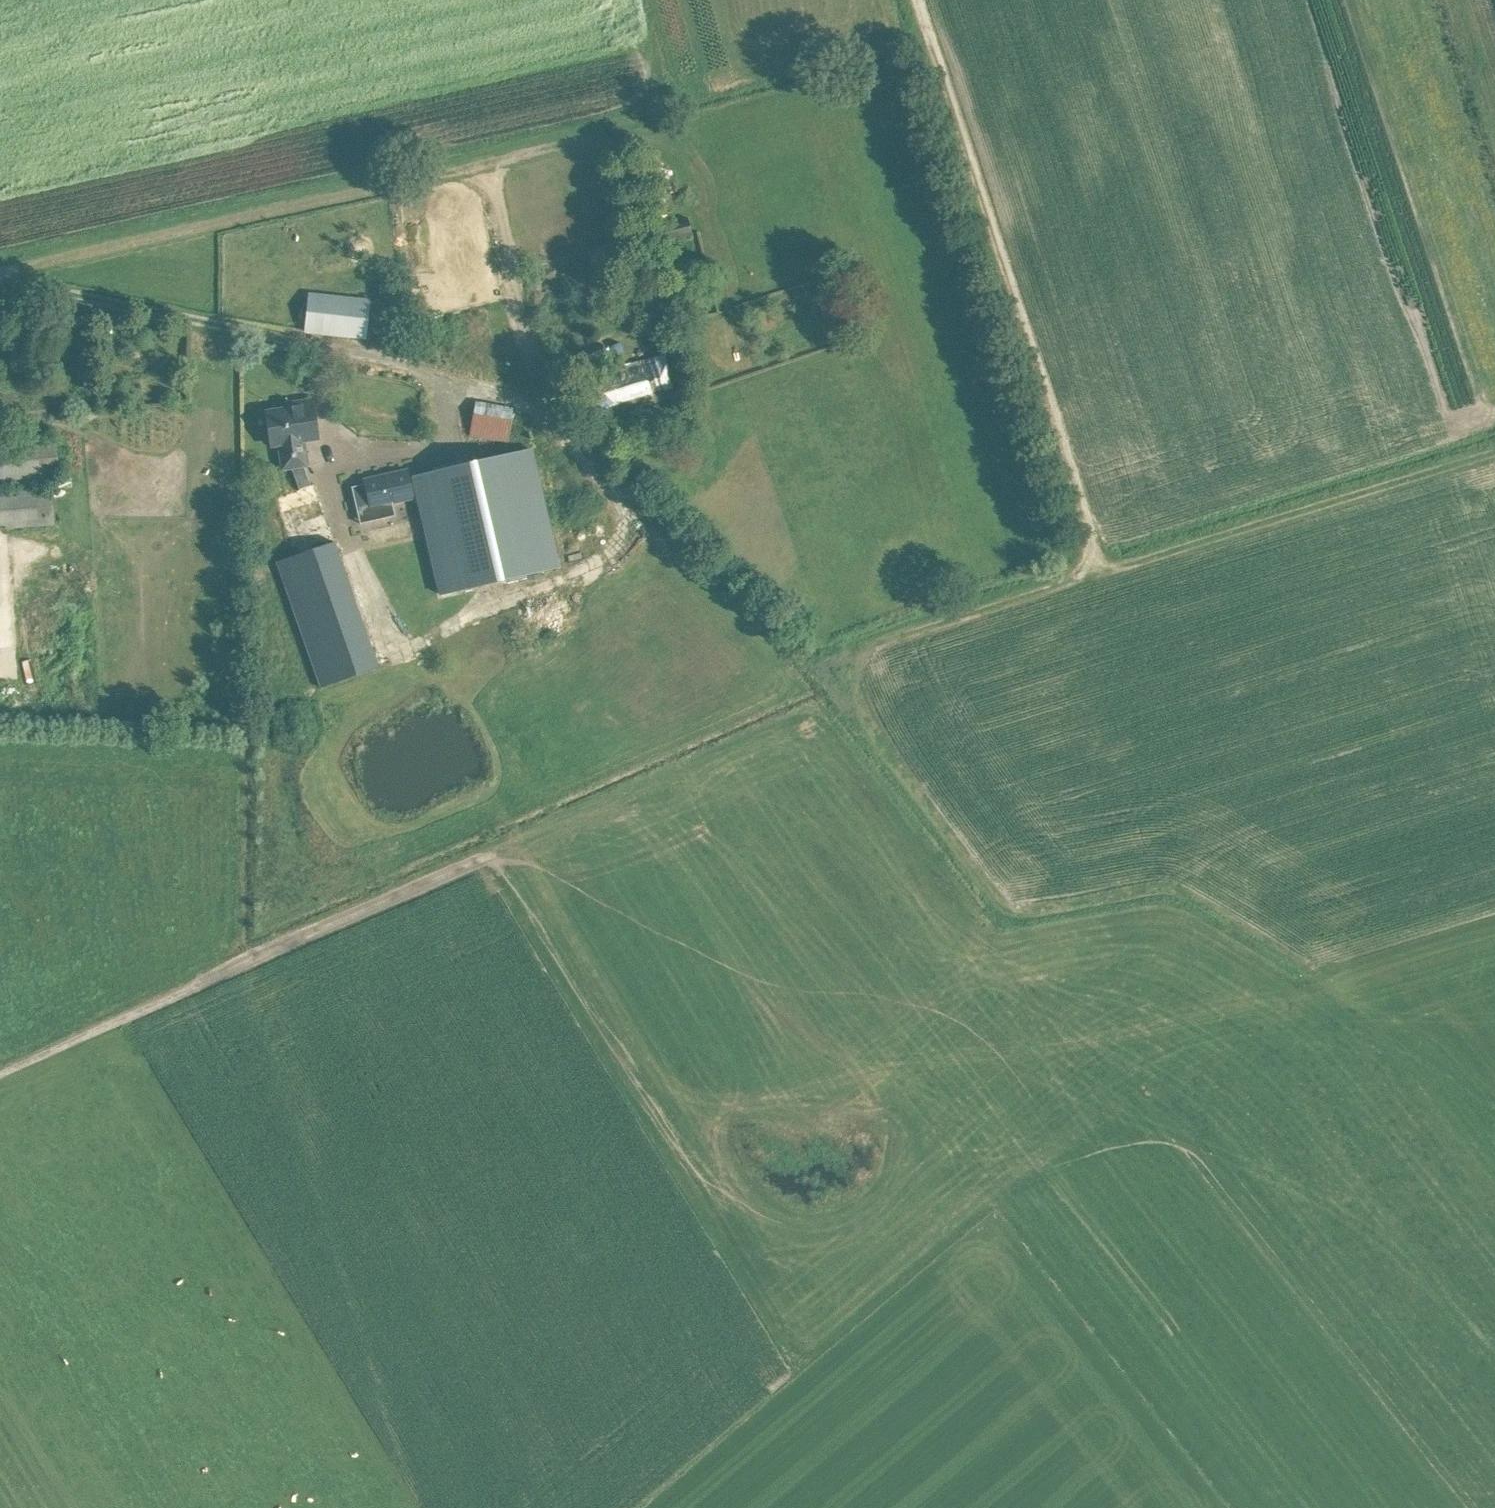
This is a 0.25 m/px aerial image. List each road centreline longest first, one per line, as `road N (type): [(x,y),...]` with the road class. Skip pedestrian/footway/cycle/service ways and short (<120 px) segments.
road 1 (track): [(0,289),(73,292),(458,379),(519,400),(614,491),(626,521),(615,551),(582,574),(462,614),(392,651),(350,552),(327,468),(340,458),(451,447)]
road 2 (track): [(1366,501),(1100,565),(914,0)]
road 3 (track): [(641,235),(620,155),(581,142),(0,276)]
road 4 (track): [(485,165),(540,385),(519,400)]

